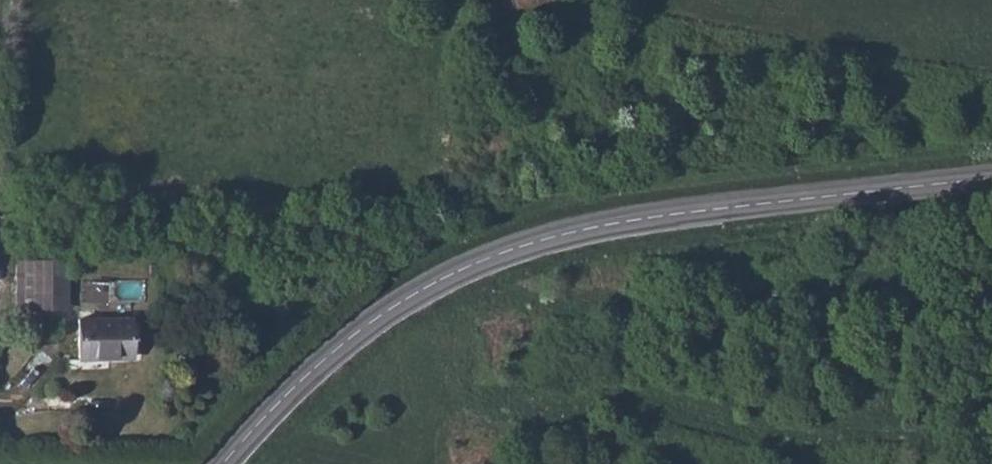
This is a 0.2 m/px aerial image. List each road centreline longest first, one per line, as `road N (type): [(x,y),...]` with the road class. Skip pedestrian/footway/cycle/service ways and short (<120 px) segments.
road 1 (secondary): [(232,463),(338,351),(470,267),(617,222),(991,179)]

